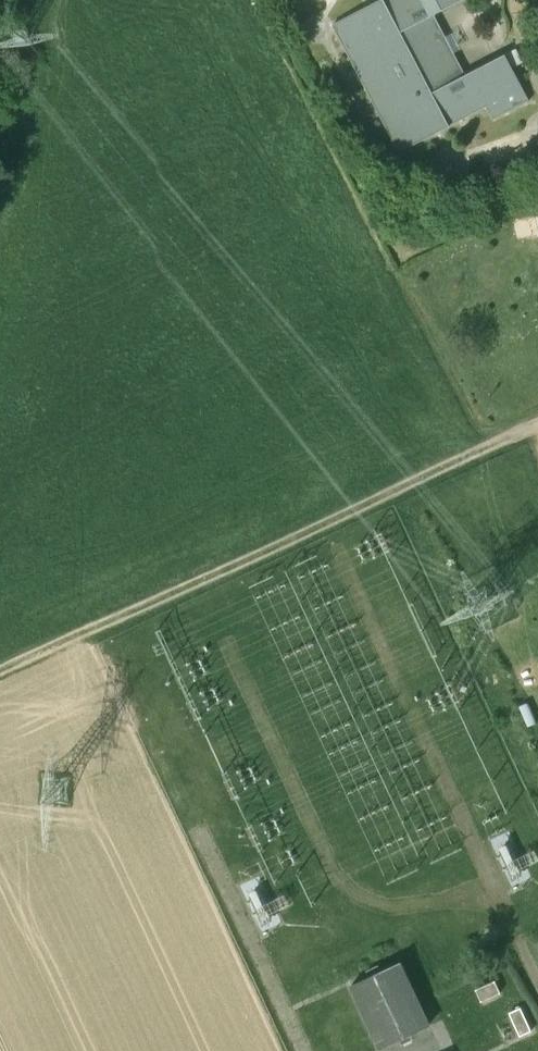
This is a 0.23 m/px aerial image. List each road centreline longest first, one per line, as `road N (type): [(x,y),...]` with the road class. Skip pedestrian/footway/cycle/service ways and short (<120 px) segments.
road 1 (track): [(0,673),(537,424)]

